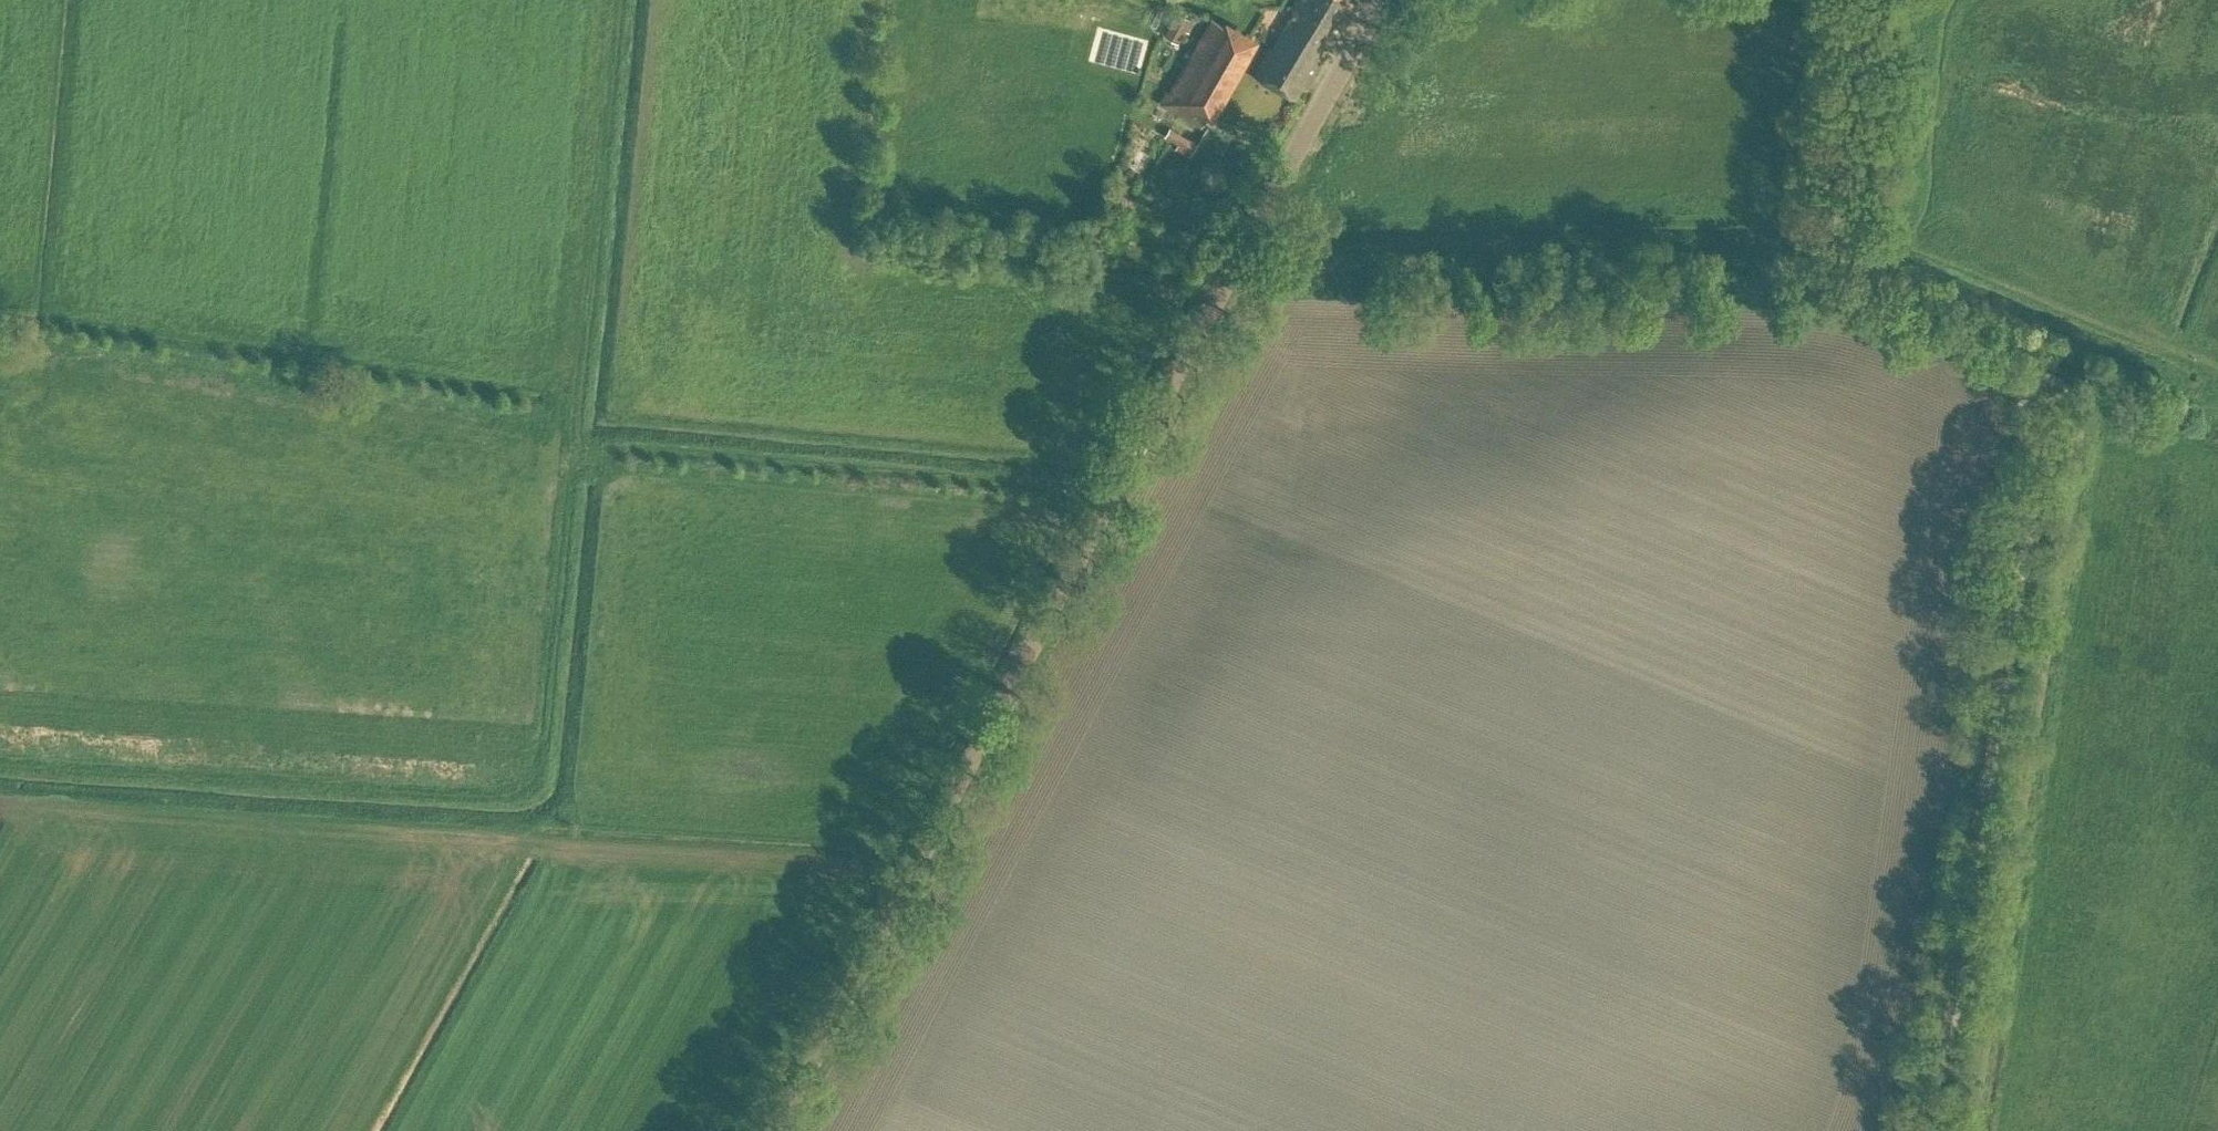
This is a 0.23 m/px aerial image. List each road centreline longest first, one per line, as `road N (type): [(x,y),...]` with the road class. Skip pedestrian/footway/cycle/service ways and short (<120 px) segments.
road 1 (track): [(627,0),(539,791),(501,802),(0,768)]
road 2 (tertiary): [(1379,0),(774,1130)]
road 3 (track): [(1921,1130),(1938,1085),(2028,488),(2029,391),(2007,361)]
road 4 (unclassified): [(2007,361),(1843,289),(1839,226),(1862,0)]

